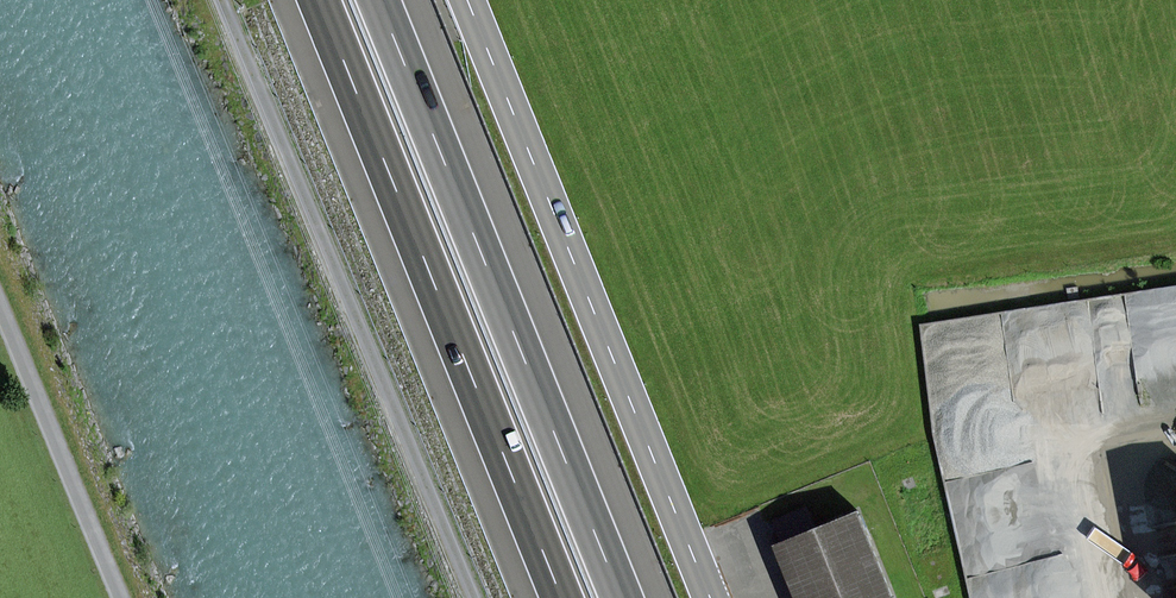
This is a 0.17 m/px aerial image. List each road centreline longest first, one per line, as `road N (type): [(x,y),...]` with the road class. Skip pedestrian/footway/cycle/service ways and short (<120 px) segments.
road 1 (track): [(476,597),(222,0)]
road 2 (primary): [(467,0),(710,597)]
road 3 (motorway): [(319,0),(562,597)]
road 4 (motorway): [(621,597),(378,0)]
road 5 (track): [(122,597),(0,303)]

